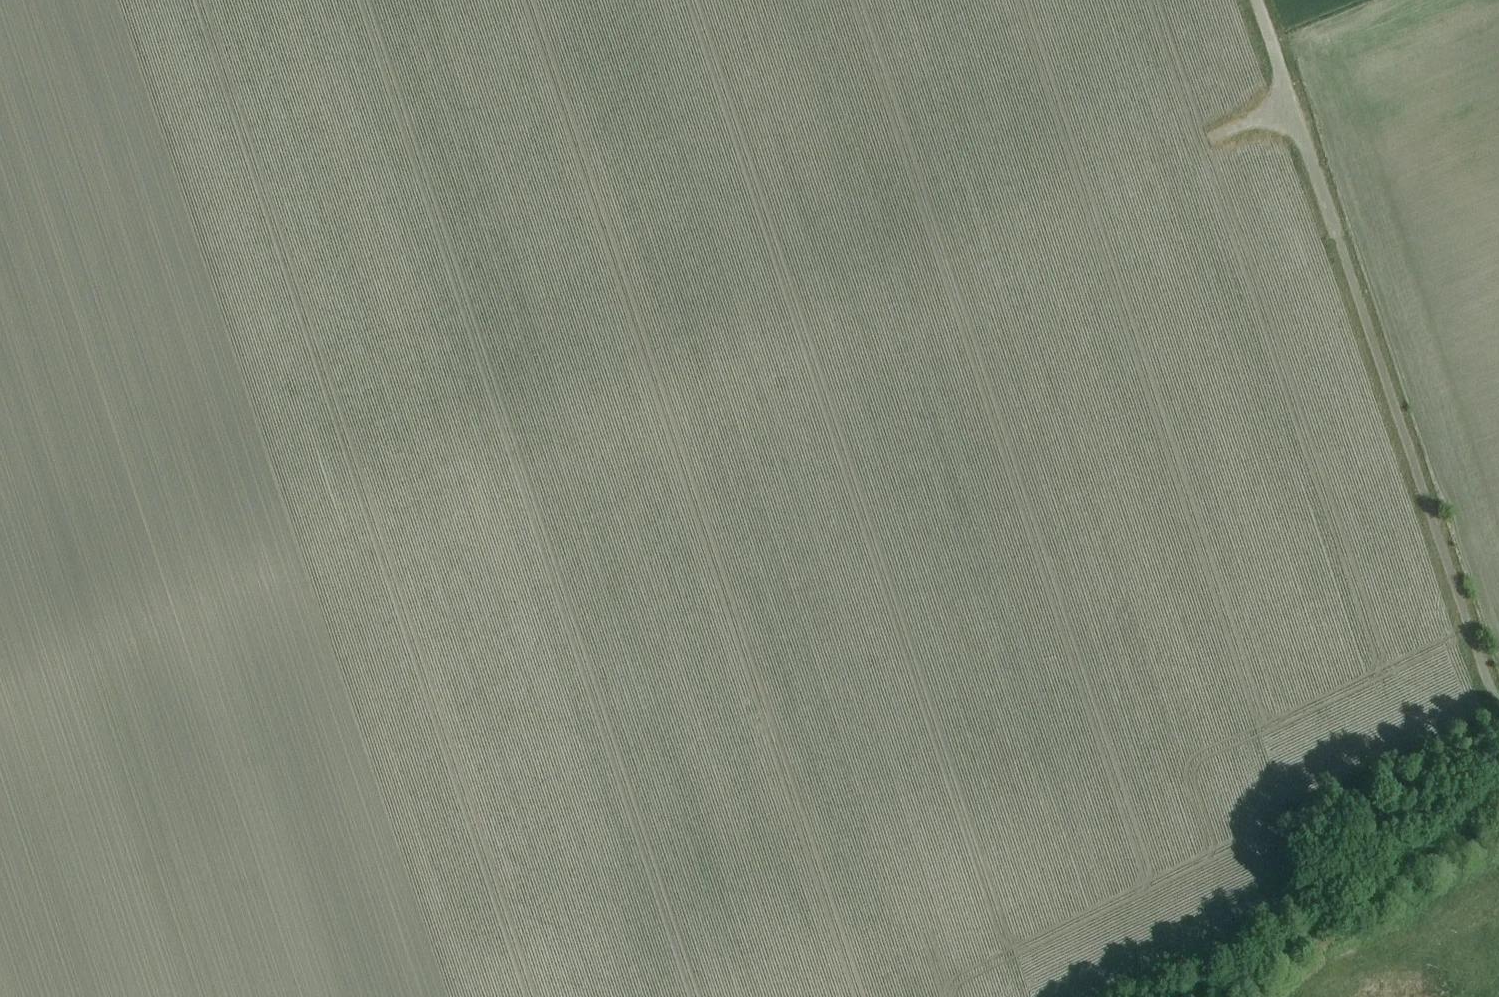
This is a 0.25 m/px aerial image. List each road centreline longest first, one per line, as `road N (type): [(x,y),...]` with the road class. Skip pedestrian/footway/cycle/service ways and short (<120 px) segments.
road 1 (unclassified): [(1335,240),(1255,0)]

